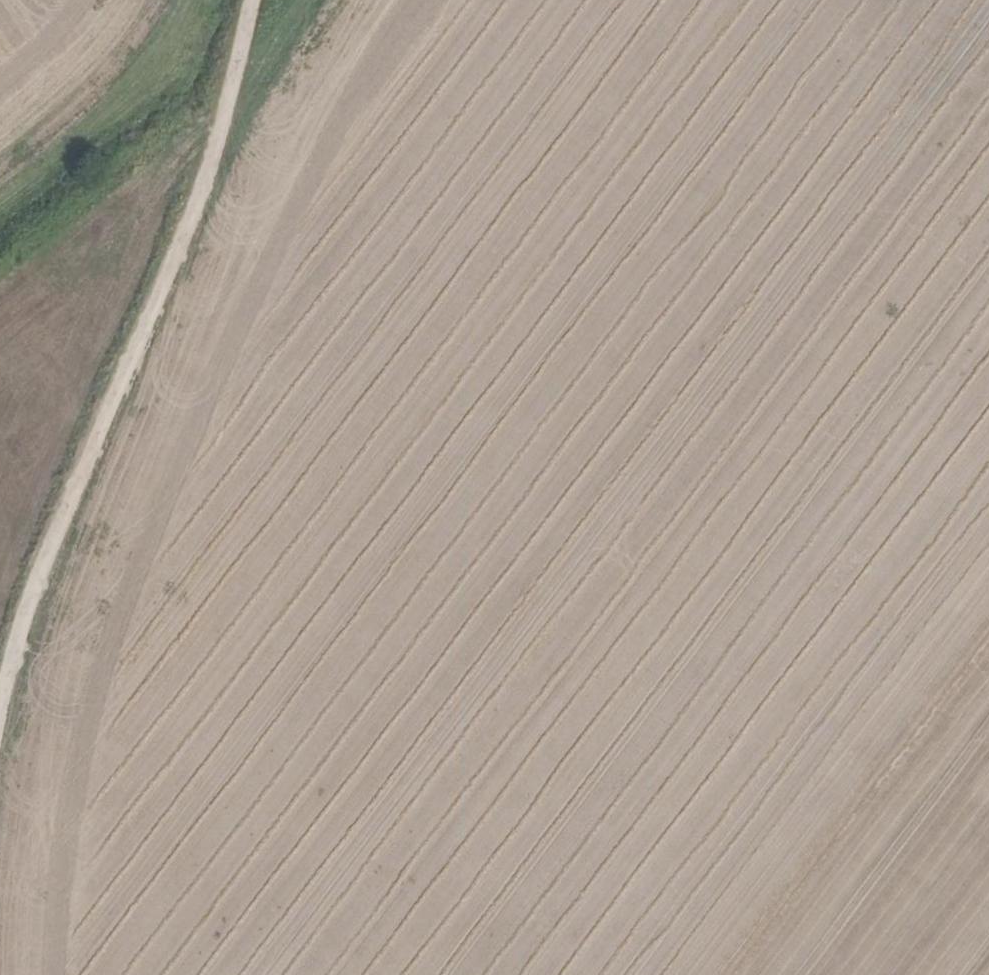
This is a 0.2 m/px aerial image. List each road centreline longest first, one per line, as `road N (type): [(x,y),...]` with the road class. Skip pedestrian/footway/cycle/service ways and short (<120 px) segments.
road 1 (track): [(250,0),(169,261),(64,487),(0,723)]

